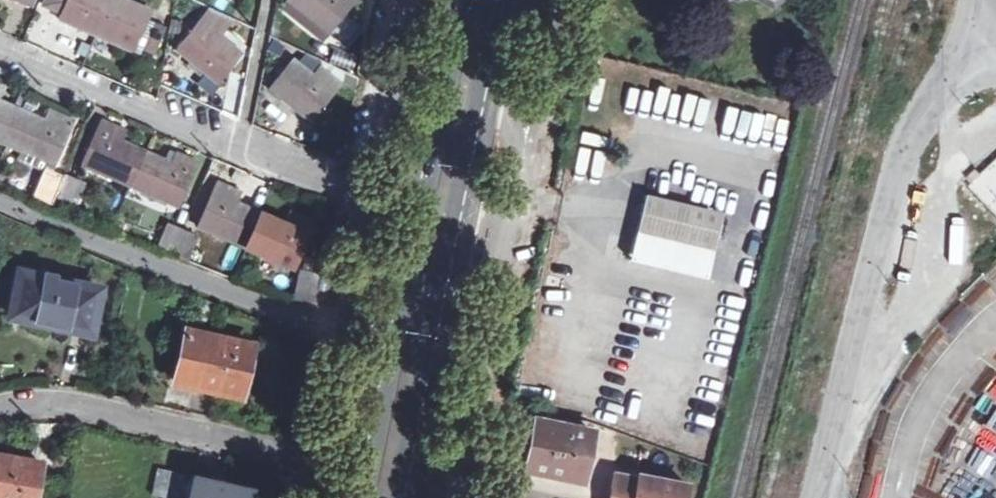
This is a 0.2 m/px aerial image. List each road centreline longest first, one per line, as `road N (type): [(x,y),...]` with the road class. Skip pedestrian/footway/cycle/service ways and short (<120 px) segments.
road 1 (primary): [(461,0),(360,497)]
road 2 (unclassified): [(817,497),(911,141),(957,83),(982,33)]
road 3 (residential): [(456,497),(523,173),(490,85)]
road 4 (primary): [(405,497),(490,85)]
road 5 (residential): [(0,46),(375,189)]
road 6 (residential): [(323,460),(67,405),(0,409)]
road 7 (residential): [(375,189),(323,460)]
road 8 (residential): [(412,0),(375,189)]

